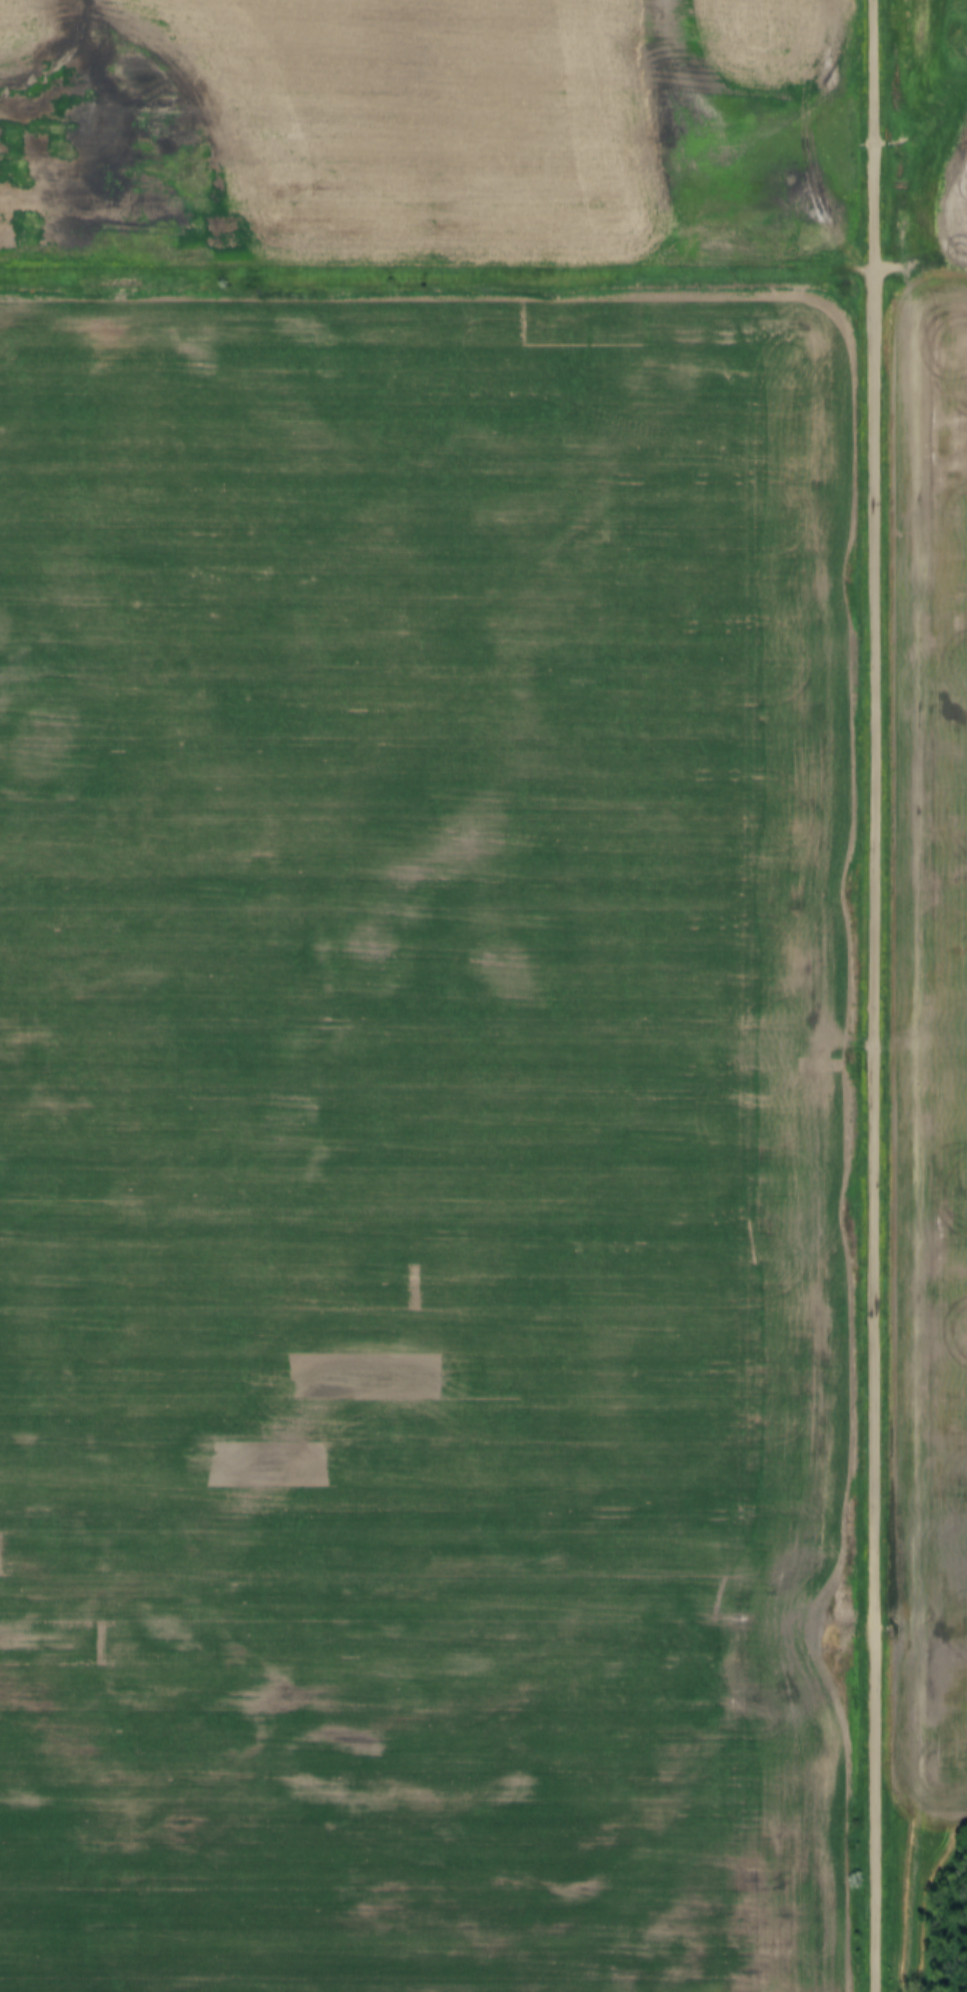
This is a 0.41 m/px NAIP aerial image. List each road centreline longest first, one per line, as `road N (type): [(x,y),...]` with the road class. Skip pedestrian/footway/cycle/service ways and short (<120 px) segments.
road 1 (track): [(882,1991),(878,0)]
road 2 (track): [(0,281),(877,279)]

